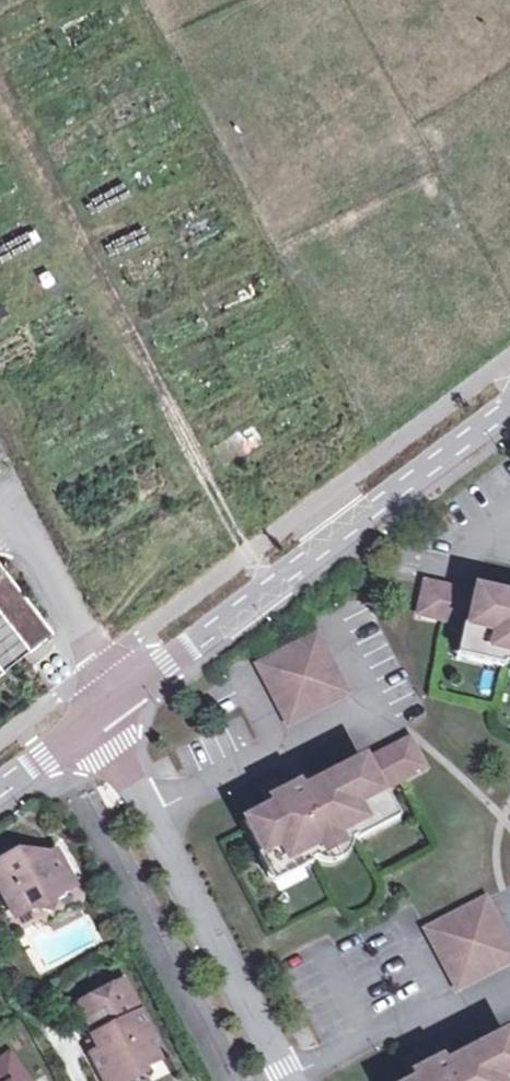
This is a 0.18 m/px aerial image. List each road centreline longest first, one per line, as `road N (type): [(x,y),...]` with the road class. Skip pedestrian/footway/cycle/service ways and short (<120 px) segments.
road 1 (residential): [(509,414),(107,711)]
road 2 (residential): [(107,711),(114,747),(155,808),(293,1080)]
road 3 (residential): [(107,711),(14,521),(0,527)]
road 4 (residential): [(107,711),(0,791)]

